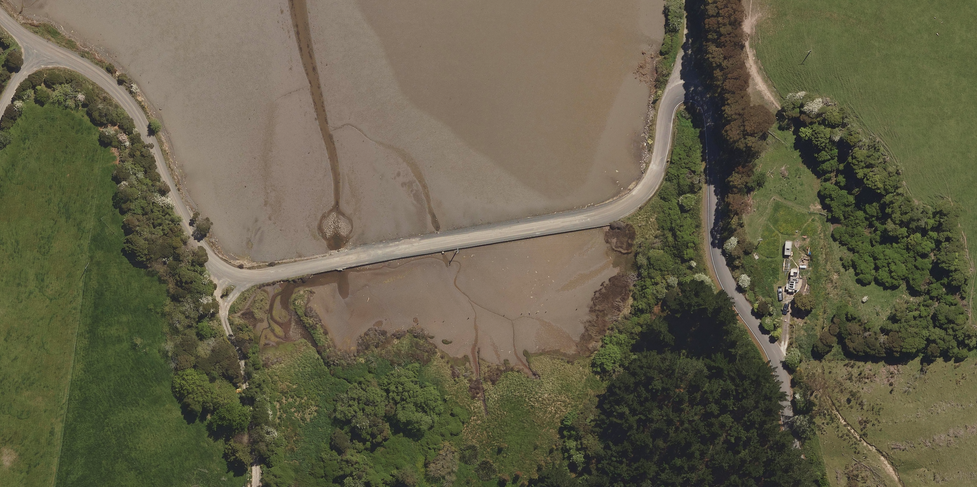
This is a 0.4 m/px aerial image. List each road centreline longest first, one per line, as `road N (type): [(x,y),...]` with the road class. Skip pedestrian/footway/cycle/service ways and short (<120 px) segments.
road 1 (unclassified): [(625,206),(277,272),(238,272),(216,261),(188,226),(122,96),(39,44)]
road 2 (unclassified): [(625,206),(654,176),(669,103),(681,91),(701,94),(713,117),(719,262),(778,359),(809,486)]

